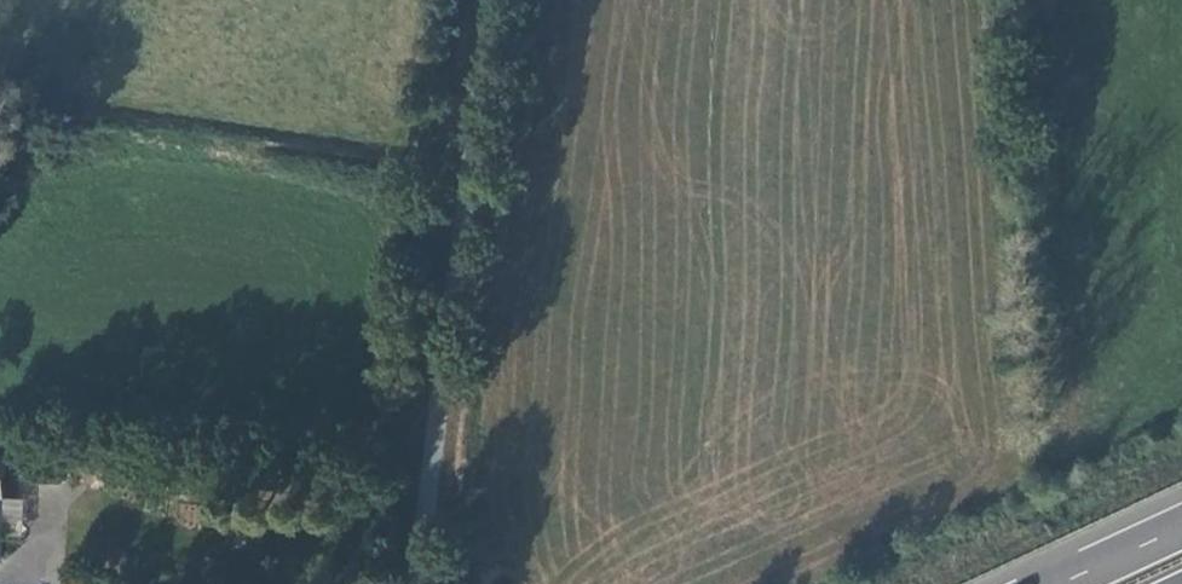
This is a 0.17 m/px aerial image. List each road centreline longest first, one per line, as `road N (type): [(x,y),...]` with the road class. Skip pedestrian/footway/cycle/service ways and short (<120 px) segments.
road 1 (unclassified): [(403,583),(434,448),(496,0)]
road 2 (trunk): [(1181,528),(1062,583)]

